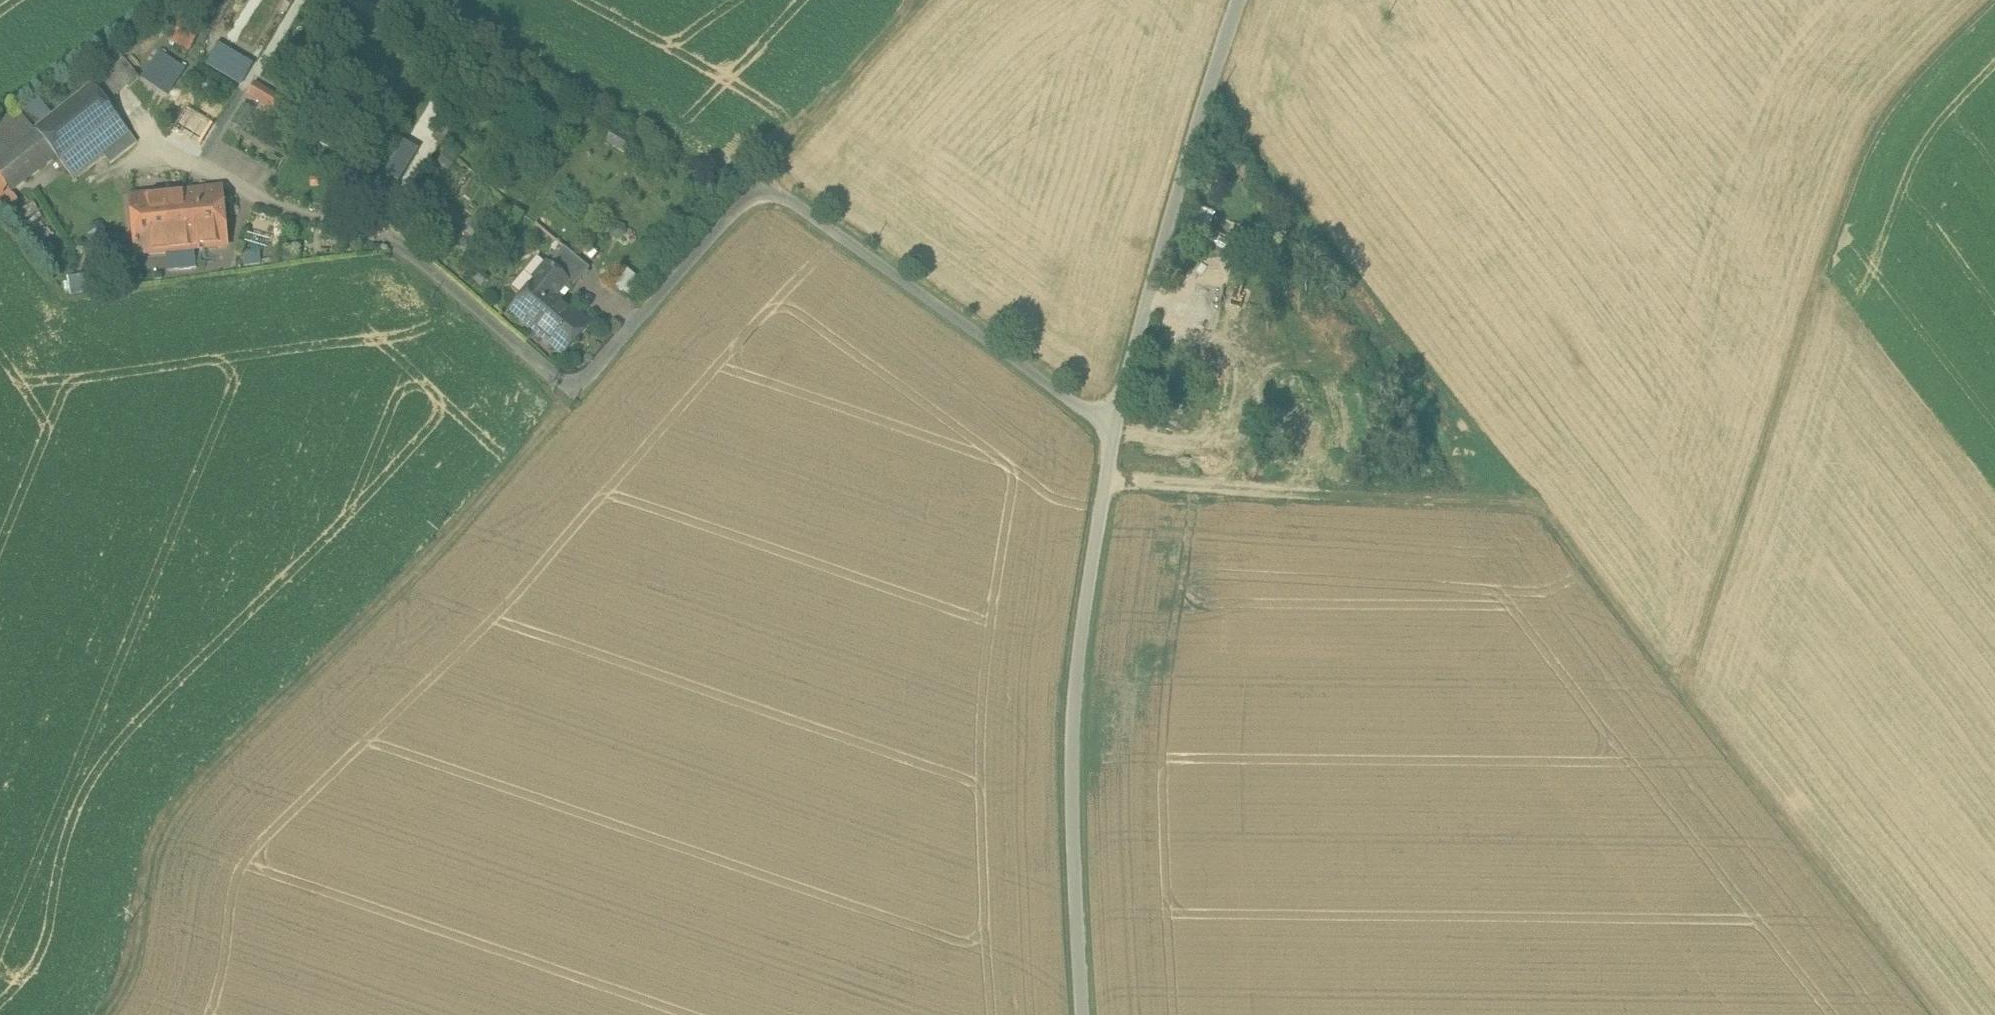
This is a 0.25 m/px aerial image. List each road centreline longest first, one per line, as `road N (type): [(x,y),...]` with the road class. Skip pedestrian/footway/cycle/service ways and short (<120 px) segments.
road 1 (track): [(1943,1014),(1539,497),(1105,492)]
road 2 (unclassified): [(1114,430),(760,180),(580,386),(398,238)]
road 3 (track): [(580,386),(392,594),(174,805),(149,853),(132,952),(104,1014)]
road 4 (track): [(1686,685),(1880,115),(1992,0)]
road 5 (unclassified): [(1114,430),(1070,729),(1084,1014)]
road 6 (unclassified): [(1237,0),(1114,430)]
road 7 (track): [(398,238),(146,152)]
road 8 (track): [(920,0),(760,180)]

